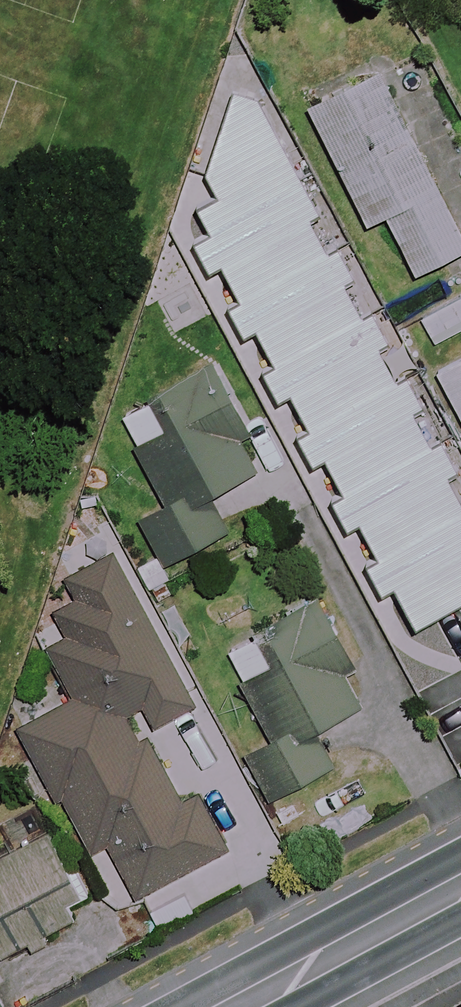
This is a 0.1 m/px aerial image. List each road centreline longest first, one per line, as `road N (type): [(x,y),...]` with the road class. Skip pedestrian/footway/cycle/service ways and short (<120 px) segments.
road 1 (primary): [(460,885),(234,1006)]

